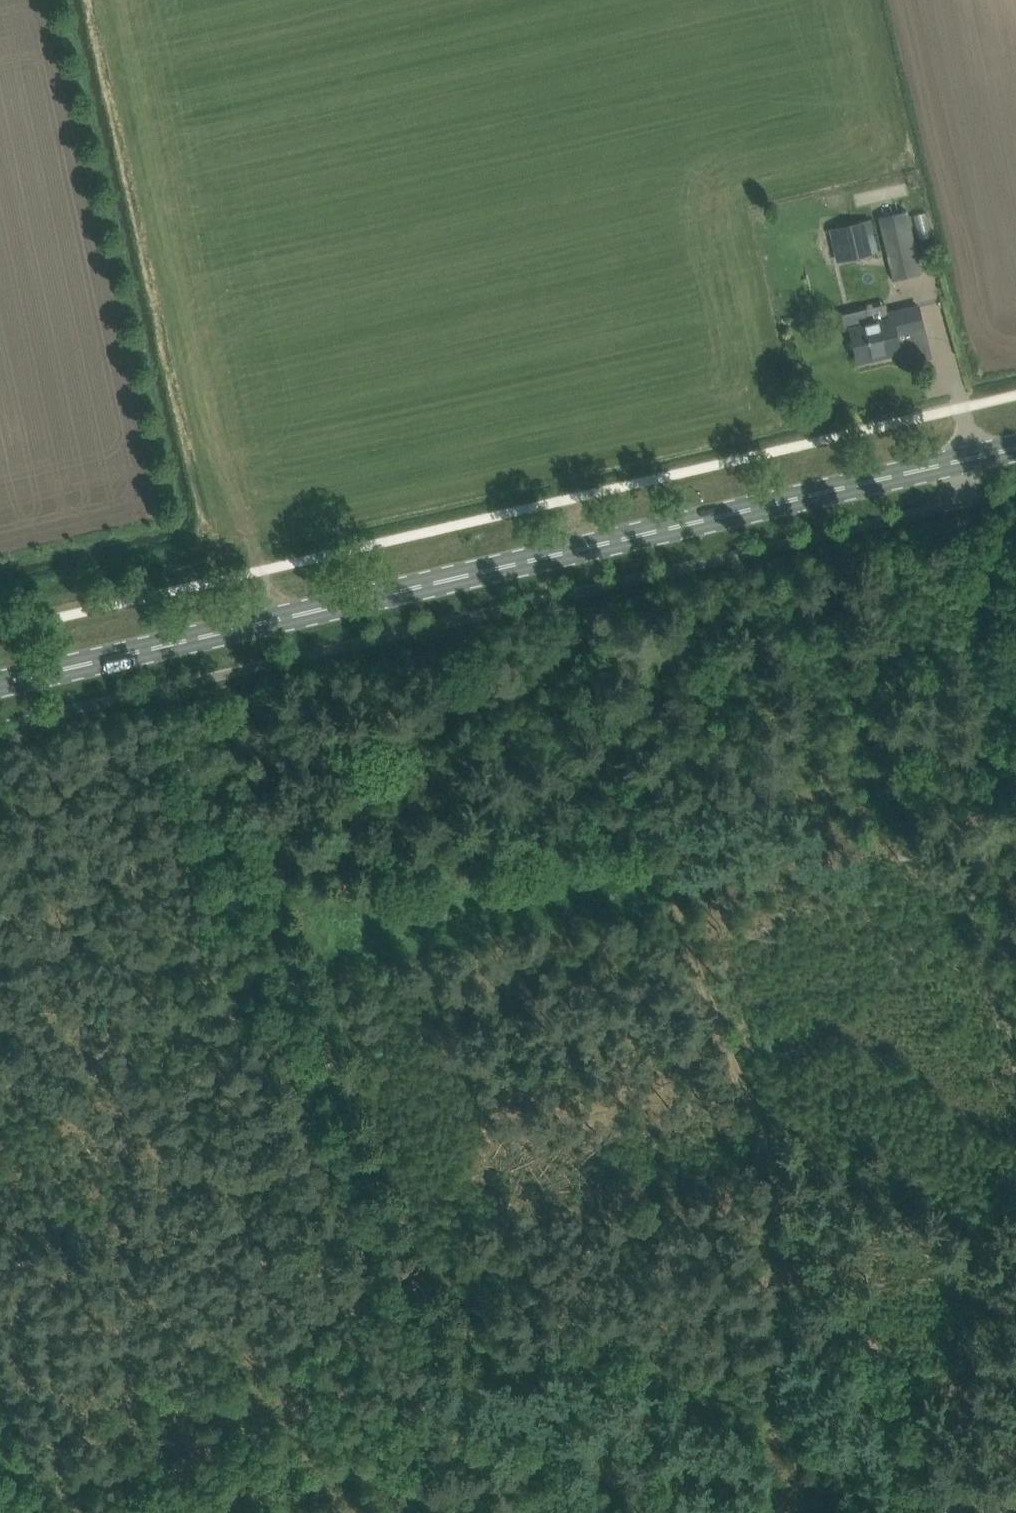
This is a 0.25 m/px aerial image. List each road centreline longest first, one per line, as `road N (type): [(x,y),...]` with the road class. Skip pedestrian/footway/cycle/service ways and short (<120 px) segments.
road 1 (track): [(1015,734),(637,824),(831,1312),(930,1401),(917,1512)]
road 2 (primary): [(0,685),(1015,449)]
road 3 (track): [(1015,679),(953,511),(970,460)]

